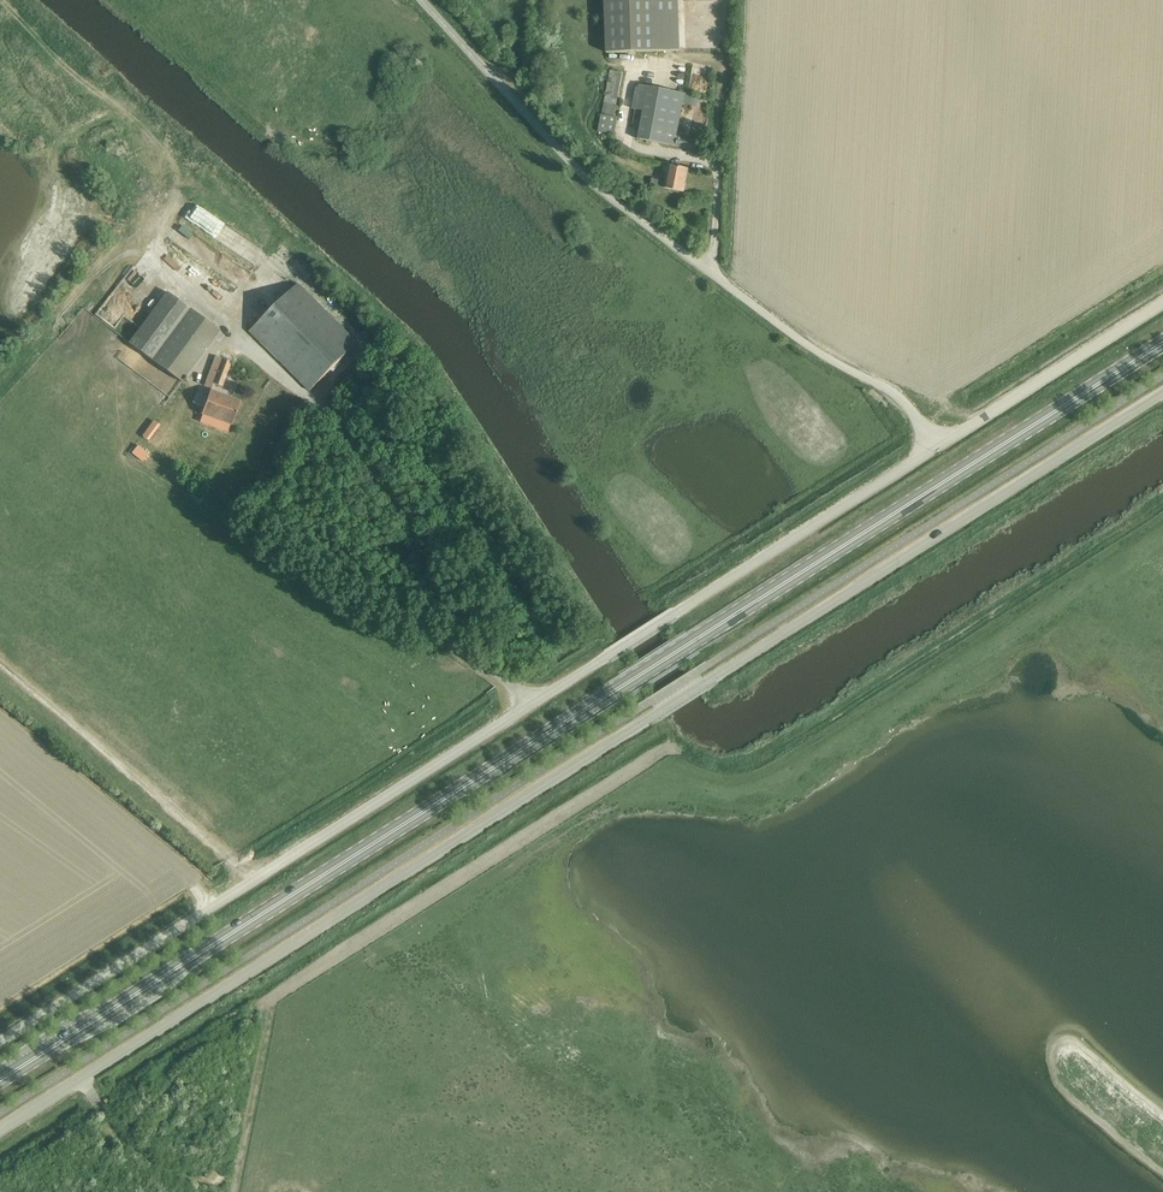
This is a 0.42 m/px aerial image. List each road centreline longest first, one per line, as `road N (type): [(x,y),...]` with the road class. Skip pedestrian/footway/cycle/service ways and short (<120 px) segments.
road 1 (unclassified): [(0,1130),(1162,392)]
road 2 (primary): [(0,1079),(1162,344)]
road 3 (unclassified): [(0,1039),(937,446)]
road 4 (unclassified): [(937,446),(895,394),(815,351),(606,194),(422,0)]
road 5 (track): [(0,377),(137,240),(163,196),(124,114),(0,3)]
road 6 (unclassified): [(937,446),(1162,303)]

